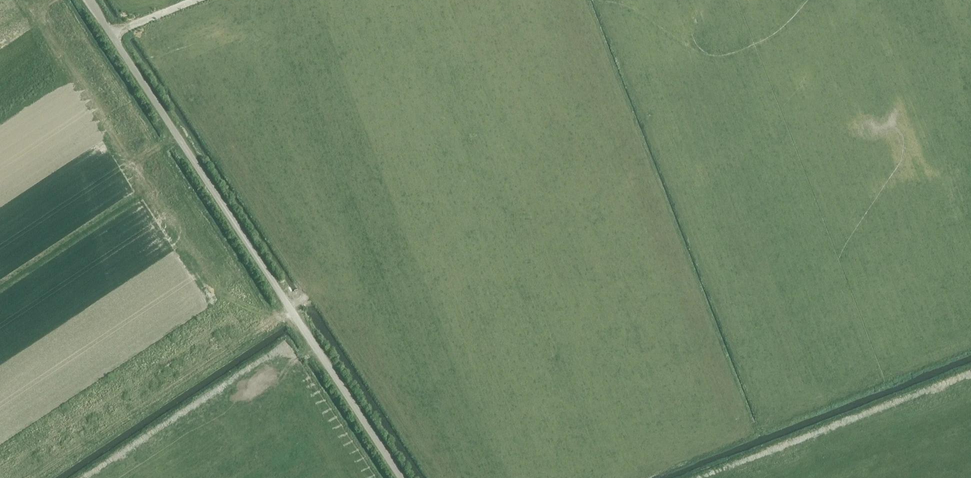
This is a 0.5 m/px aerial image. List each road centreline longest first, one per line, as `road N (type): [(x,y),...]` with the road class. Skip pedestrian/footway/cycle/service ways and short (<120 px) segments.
road 1 (unclassified): [(401,477),(88,0)]

